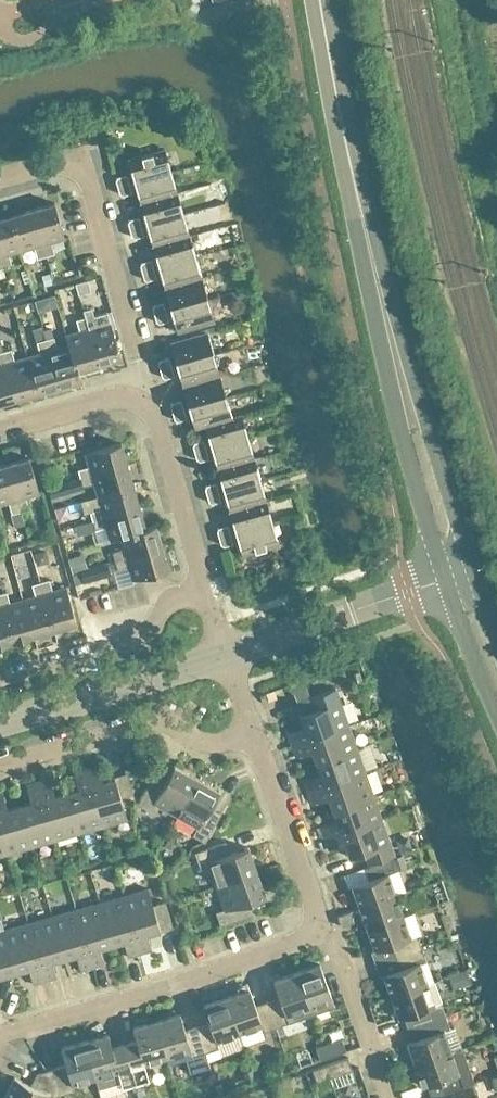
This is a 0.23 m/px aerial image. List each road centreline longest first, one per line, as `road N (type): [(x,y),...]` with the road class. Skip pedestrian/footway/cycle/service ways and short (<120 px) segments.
road 1 (tertiary): [(459,570),(375,269),(320,0)]
road 2 (residential): [(1,1036),(299,942),(323,919)]
road 3 (residential): [(144,388),(84,167),(62,163),(0,183)]
road 4 (residential): [(0,766),(146,724),(194,739),(251,726)]
road 5 (tertiary): [(227,651),(459,570)]
road 6 (tertiary): [(0,718),(227,651)]
road 7 (residential): [(0,676),(133,637),(160,607),(204,585)]
road 8 (residential): [(323,919),(251,726)]
road 9 (residential): [(204,585),(144,388)]
road 10 (residential): [(386,1097),(323,919)]
road 11 (residential): [(0,430),(144,388)]

